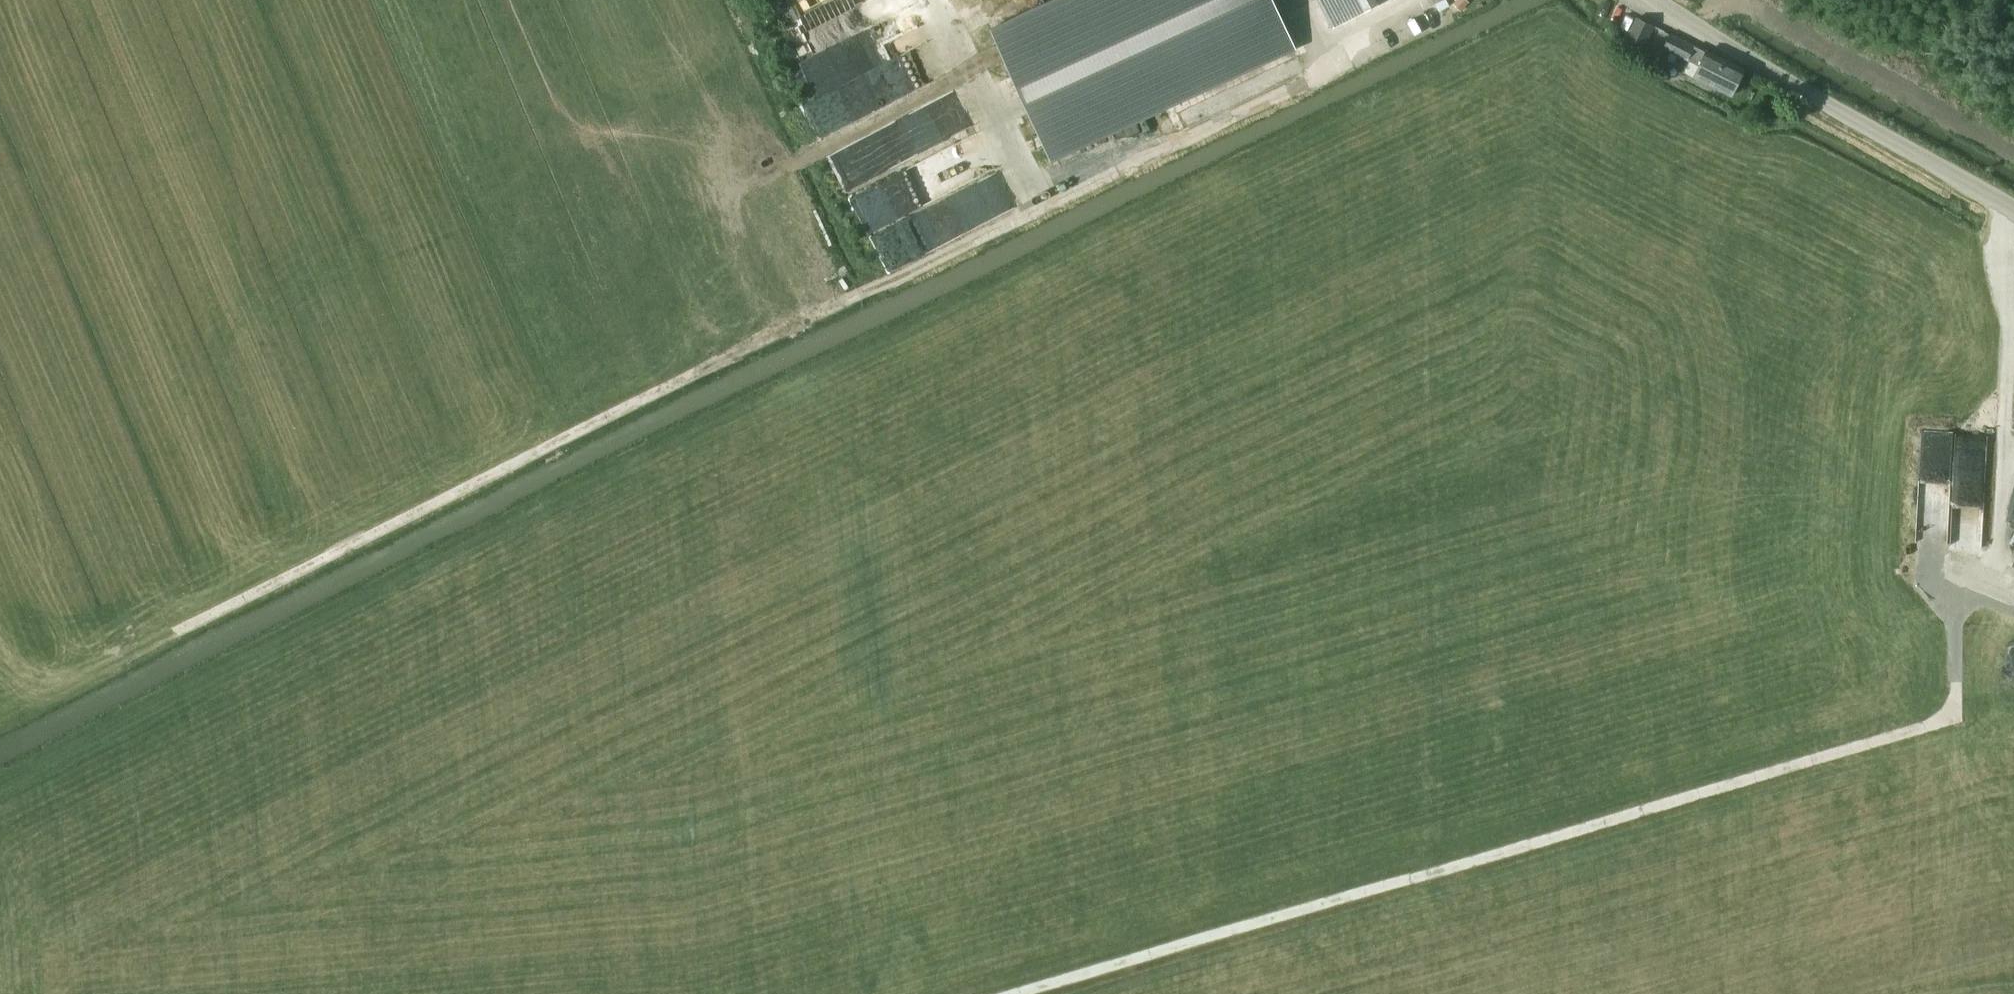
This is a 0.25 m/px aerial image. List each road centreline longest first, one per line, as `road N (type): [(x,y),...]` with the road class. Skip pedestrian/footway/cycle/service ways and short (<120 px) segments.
road 1 (unclassified): [(2013,208),(1804,96),(1653,0)]

